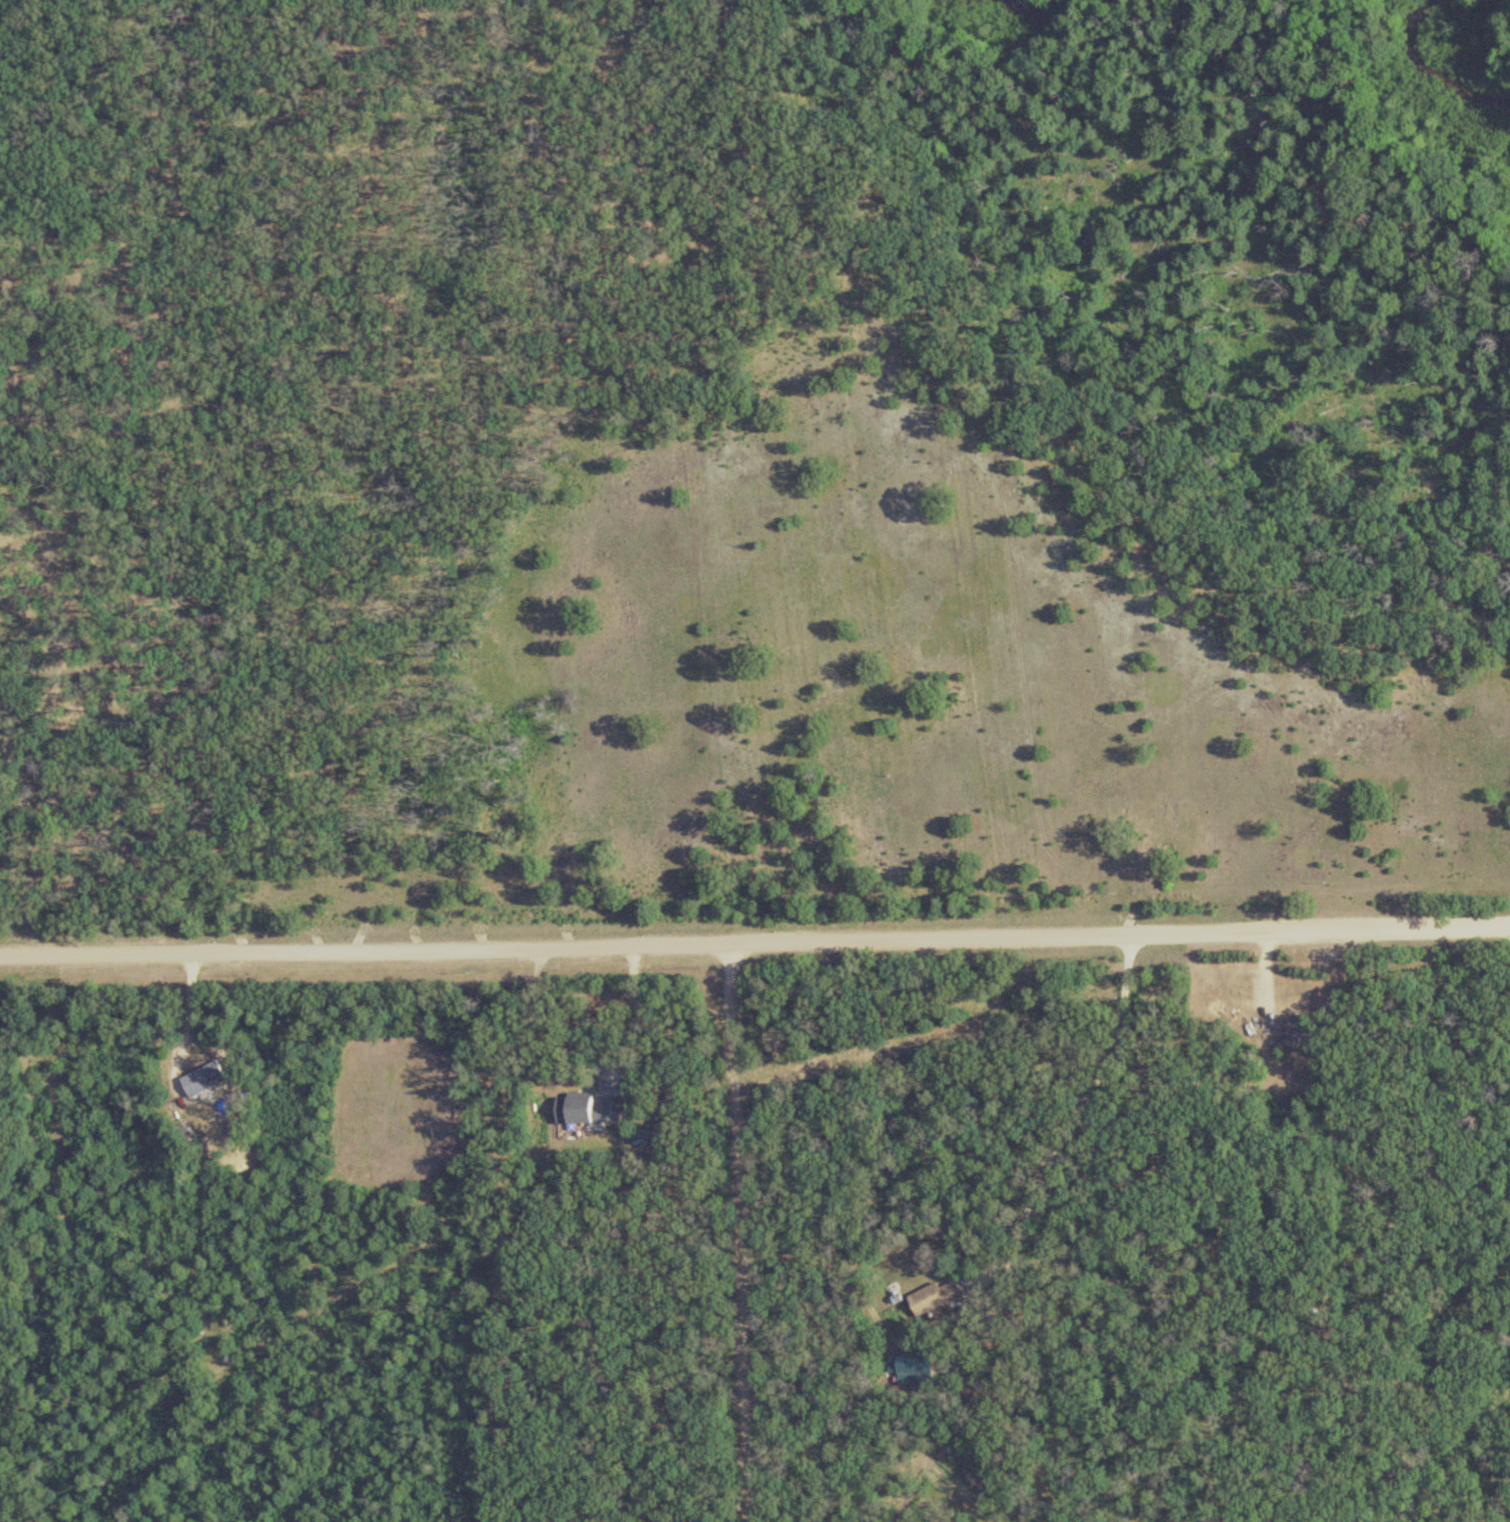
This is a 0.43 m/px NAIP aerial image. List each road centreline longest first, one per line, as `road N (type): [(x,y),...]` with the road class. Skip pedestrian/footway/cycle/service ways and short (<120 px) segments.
road 1 (residential): [(0,947),(725,942),(1509,920)]

